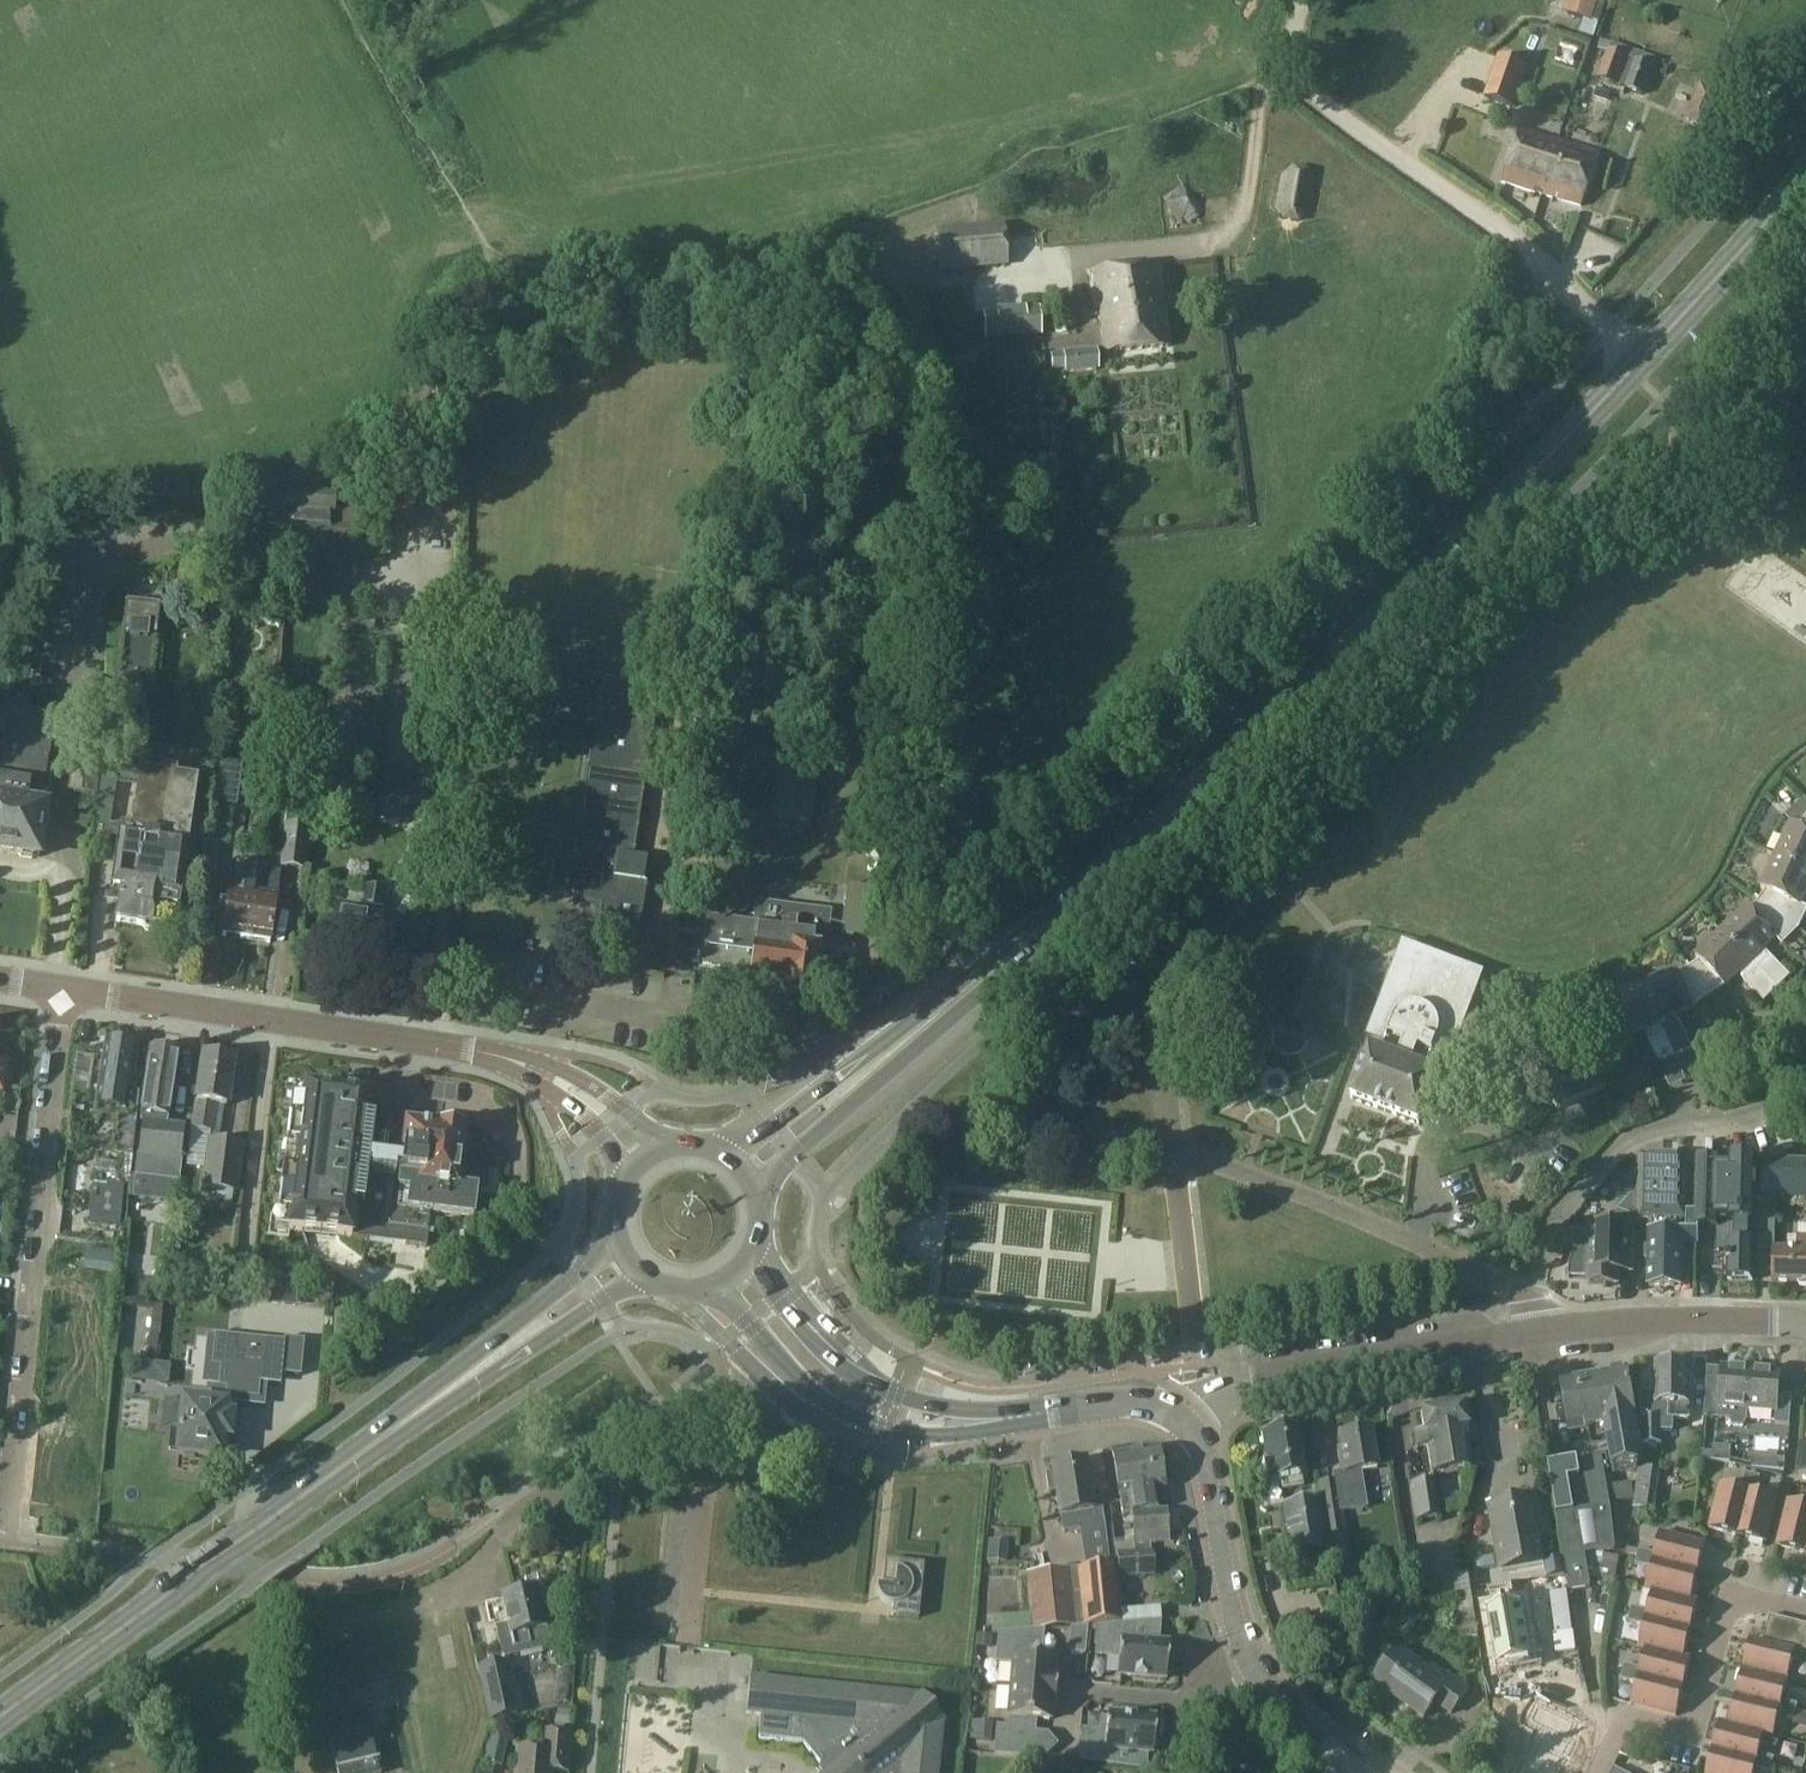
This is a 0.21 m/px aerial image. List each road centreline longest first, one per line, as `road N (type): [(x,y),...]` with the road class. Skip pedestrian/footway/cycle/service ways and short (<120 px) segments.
road 1 (primary): [(872,1071),(1185,807),(1640,364),(1805,166)]
road 2 (residential): [(1174,1144),(1163,1017),(1187,944),(1641,508),(1718,456)]
road 3 (primary): [(0,1720),(493,1362)]
road 4 (unclassified): [(0,1544),(63,989)]
road 5 (track): [(1640,364),(1497,221),(1352,129),(1297,70),(1288,25),(1301,0)]
road 6 (tertiary): [(542,1074),(469,1048),(63,989)]
road 7 (residential): [(439,1598),(479,1575),(508,1521),(543,1496),(780,1459),(829,1441),(853,1419)]
road 8 (residential): [(1533,1300),(1545,1240),(1616,1148),(1640,1134),(1730,1121),(1805,1094)]
road 9 (residential): [(1596,1772),(1624,1723),(1637,1718),(1688,1731),(1727,1603),(1752,1598),(1805,1611)]
road 10 (residential): [(1215,1392),(1538,1333)]
road 11 (tertiary): [(1255,1670),(1233,1614),(1209,1474),(1182,1411)]
road 12 (residential): [(1805,1331),(1779,1320),(1538,1333)]
road 13 (unclassified): [(1200,1363),(1174,1144)]
road 14 (tertiary): [(719,1288),(807,1385),(853,1419)]
road 15 (tertiary): [(879,1394),(840,1370),(750,1263)]
road 16 (tertiary): [(853,1419),(931,1434),(1025,1416)]
road 17 (primary): [(620,1247),(544,1304),(493,1362)]
road 18 (primary): [(493,1362),(642,1277)]
road 19 (primary): [(872,1071),(806,1101),(732,1158)]
road 20 (primary): [(756,1186),(872,1071)]
road 21 (tertiary): [(1182,1411),(1116,1402),(1025,1416)]
road 22 (tertiary): [(1025,1416),(930,1410),(879,1394)]
road 23 (tertiary): [(662,1150),(595,1084),(542,1074)]
road 24 (tertiary): [(542,1074),(629,1175)]
road 25 (residential): [(1186,1772),(1199,1710),(1255,1670)]
road 26 (residential): [(1533,1300),(1417,1243)]

